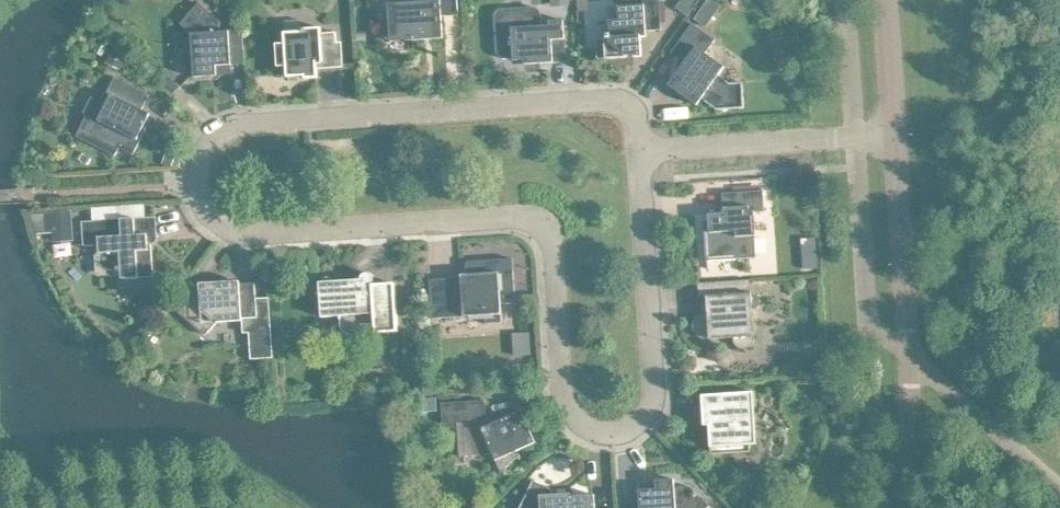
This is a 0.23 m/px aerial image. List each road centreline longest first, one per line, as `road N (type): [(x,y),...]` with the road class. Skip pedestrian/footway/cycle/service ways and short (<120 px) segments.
road 1 (residential): [(641,155),(656,385),(655,422),(628,440),(587,441),(566,420),(551,232),(523,220),(244,238),(207,221),(197,188),(207,146),(251,123),(626,102),(637,114)]
road 2 (residential): [(641,155),(902,140)]
road 3 (unclassified): [(914,358),(902,140)]
road 4 (residential): [(1059,491),(914,358)]
road 5 (unclassified): [(883,507),(912,404),(914,358)]
road 6 (unclassified): [(902,140),(894,0)]

